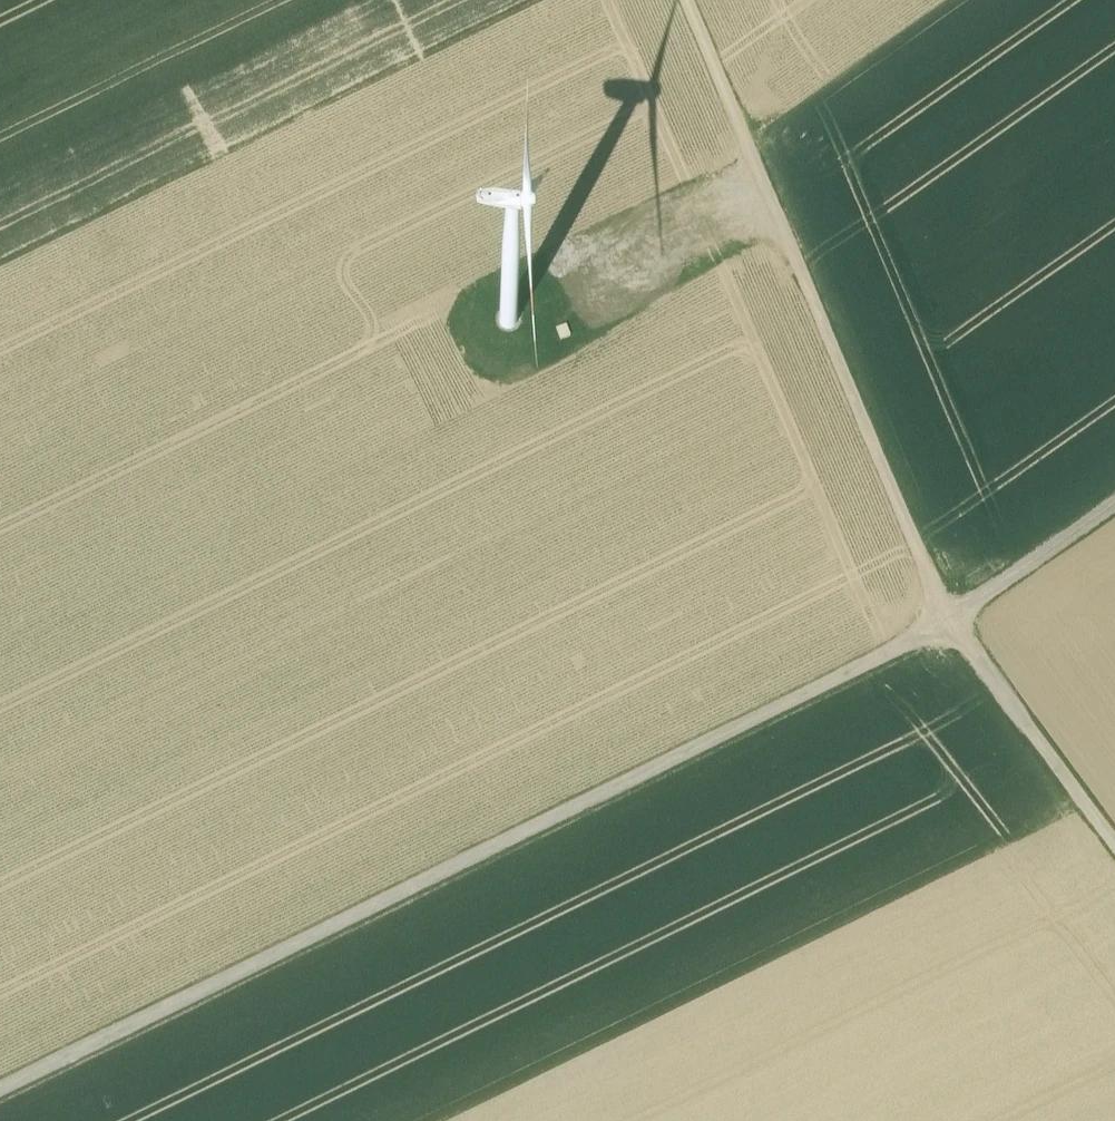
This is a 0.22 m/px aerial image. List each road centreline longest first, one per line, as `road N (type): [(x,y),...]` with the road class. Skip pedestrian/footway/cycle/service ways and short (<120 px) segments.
road 1 (track): [(948,621),(0,1089)]
road 2 (track): [(687,0),(948,621)]
road 3 (track): [(948,621),(1114,847)]
road 4 (track): [(948,621),(1114,504)]

